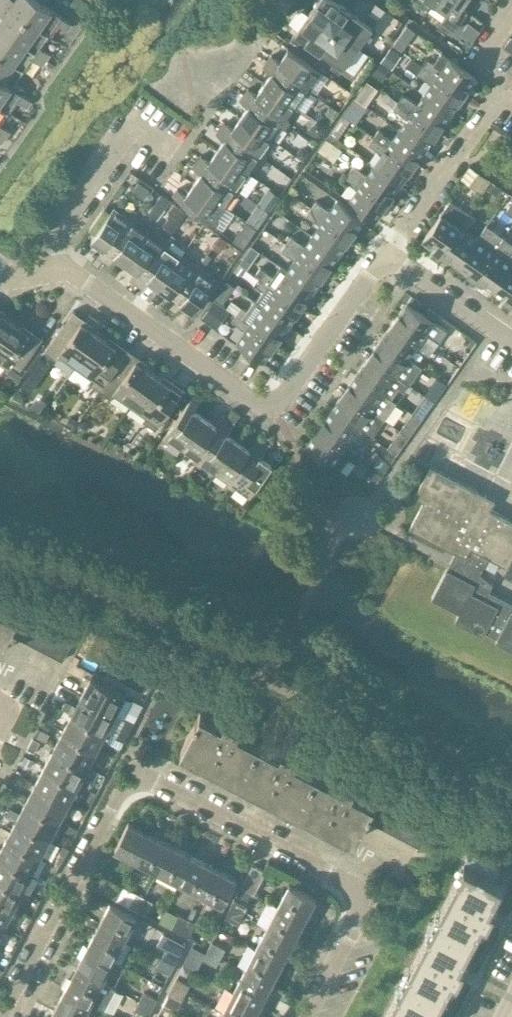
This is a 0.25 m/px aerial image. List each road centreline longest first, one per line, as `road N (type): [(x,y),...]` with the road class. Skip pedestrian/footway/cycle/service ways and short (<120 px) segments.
road 1 (residential): [(302,1016),(366,896),(131,768),(1,1016)]
road 2 (residential): [(60,266),(255,402),(271,403),(385,252)]
road 3 (residential): [(385,252),(500,96),(491,41),(511,10)]
road 4 (residential): [(60,266),(57,230),(133,121),(171,149)]
road 5 (residential): [(385,252),(511,338)]

